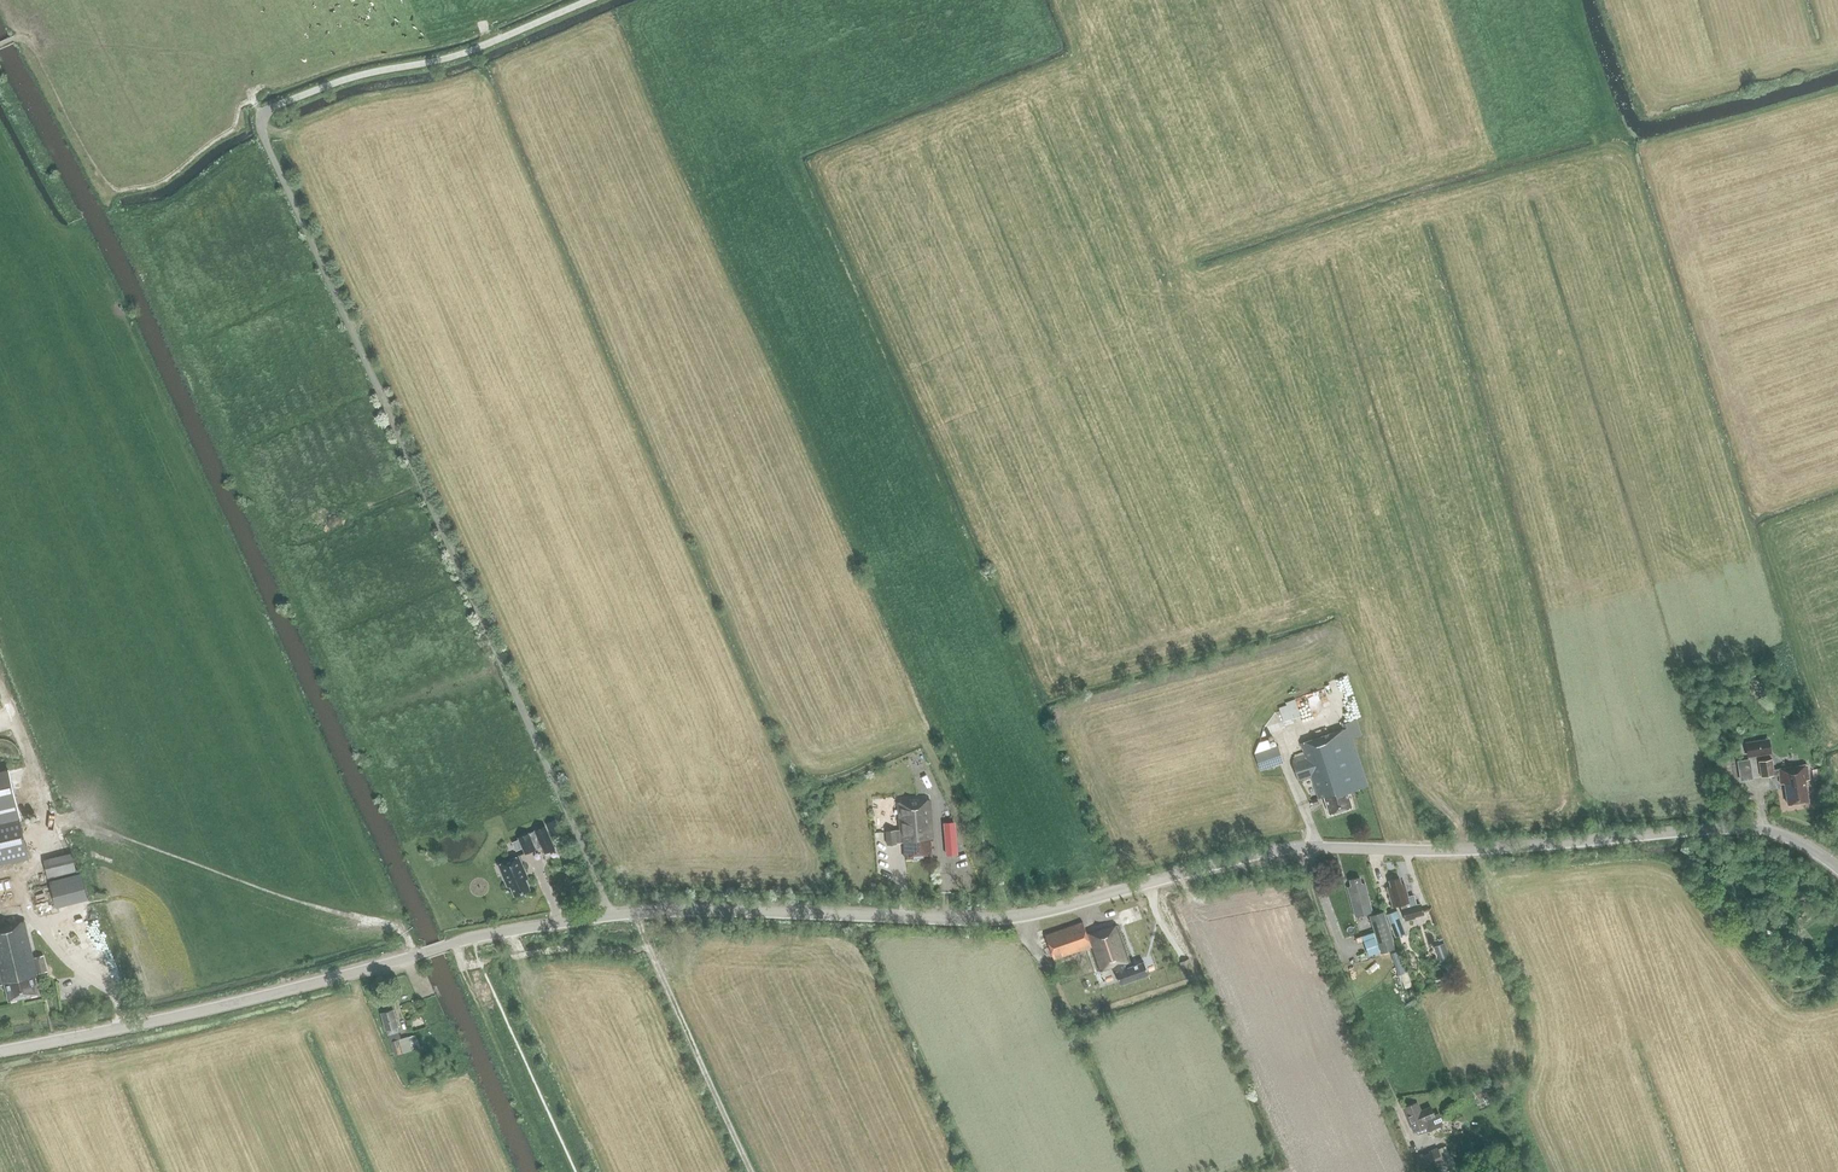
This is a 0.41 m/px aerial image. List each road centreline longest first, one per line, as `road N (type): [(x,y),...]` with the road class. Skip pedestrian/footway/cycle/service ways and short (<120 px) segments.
road 1 (tertiary): [(1837,868),(1771,832),(1728,828),(1468,850),(1285,848),(1031,915),(612,912),(450,944)]
road 2 (tertiary): [(0,1051),(236,1001),(450,944)]
road 3 (track): [(0,45),(16,38),(31,45),(79,139),(119,189),(170,177),(231,130),(243,104),(251,101),(264,115)]
road 4 (track): [(1295,847),(1407,1133)]
road 5 (track): [(0,686),(46,815)]

